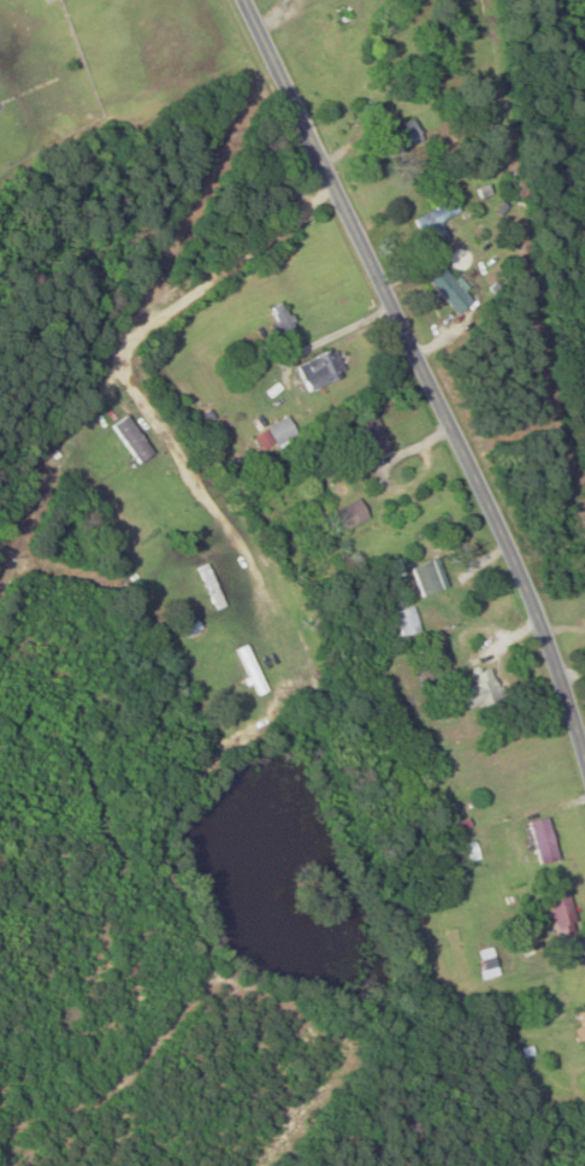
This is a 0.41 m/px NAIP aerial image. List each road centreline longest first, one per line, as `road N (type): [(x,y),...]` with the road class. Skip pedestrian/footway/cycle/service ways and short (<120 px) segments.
road 1 (residential): [(584,755),(510,542),(245,0)]

